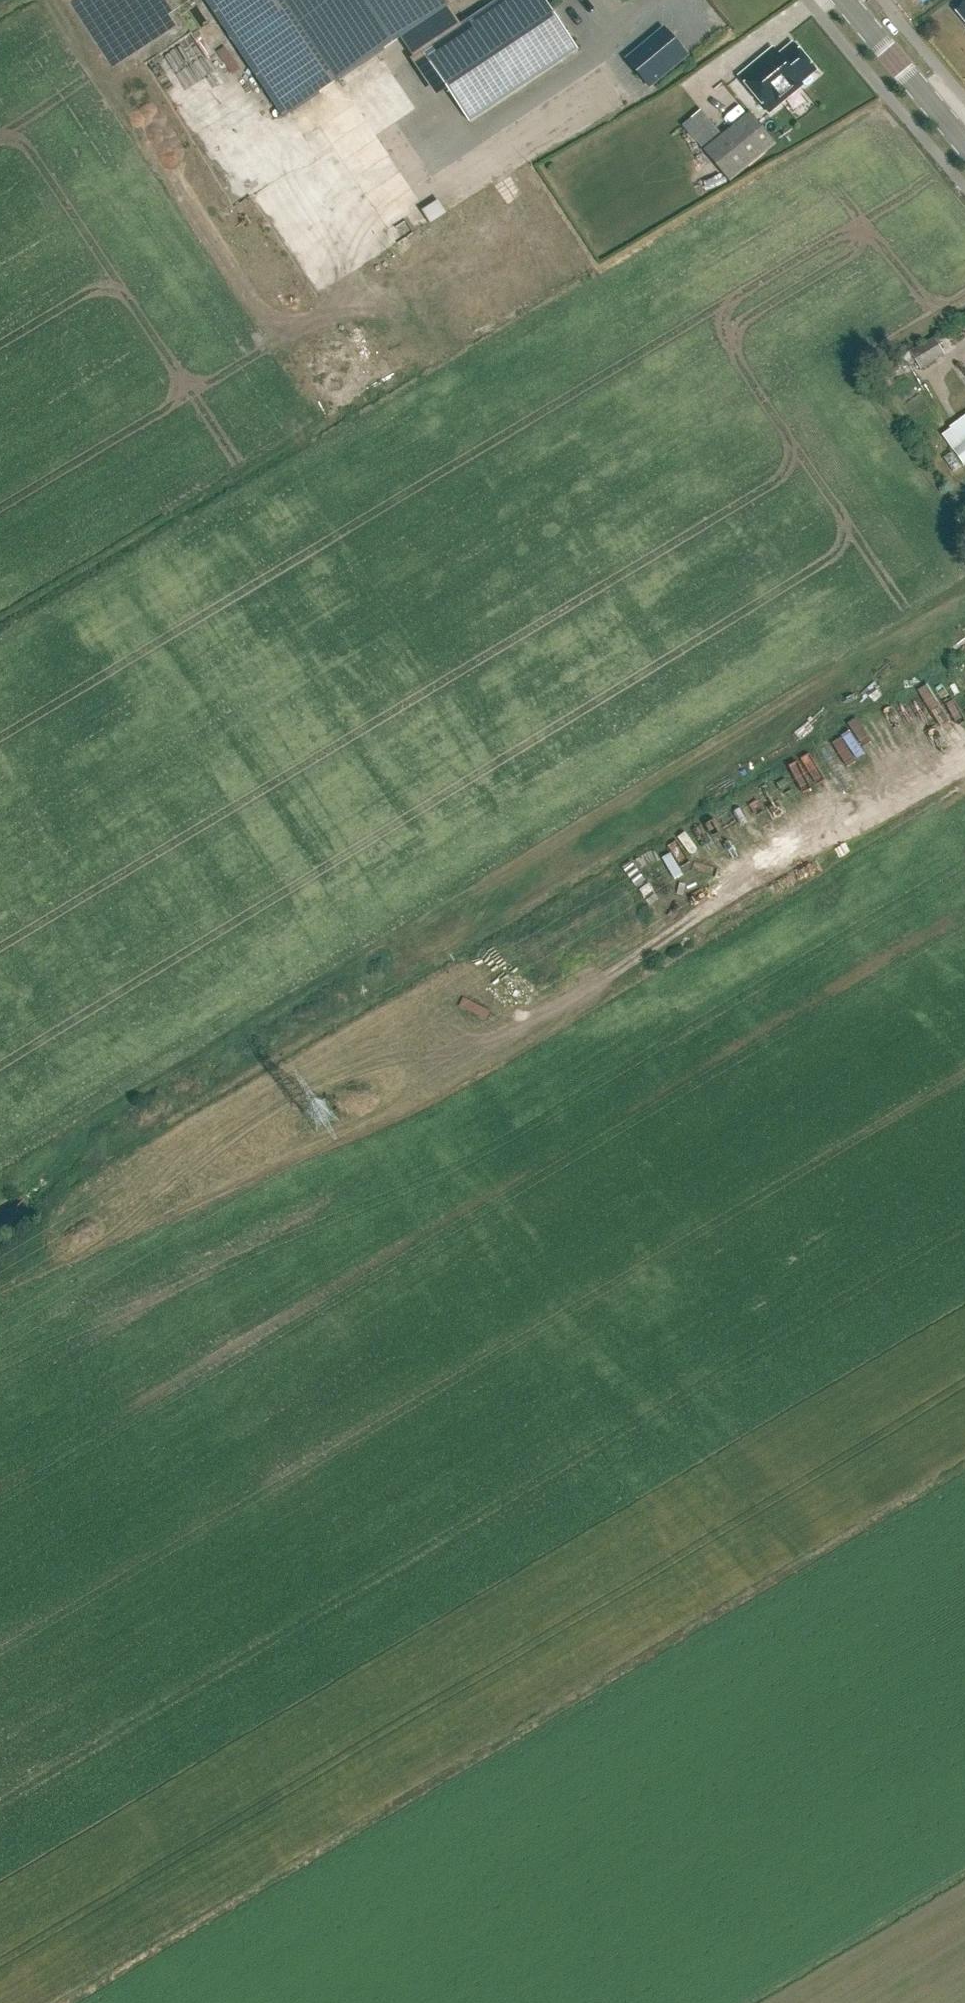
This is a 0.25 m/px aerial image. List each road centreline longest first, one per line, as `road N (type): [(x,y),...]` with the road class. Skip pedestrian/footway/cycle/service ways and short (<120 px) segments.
road 1 (tertiary): [(964,147),(841,0)]

